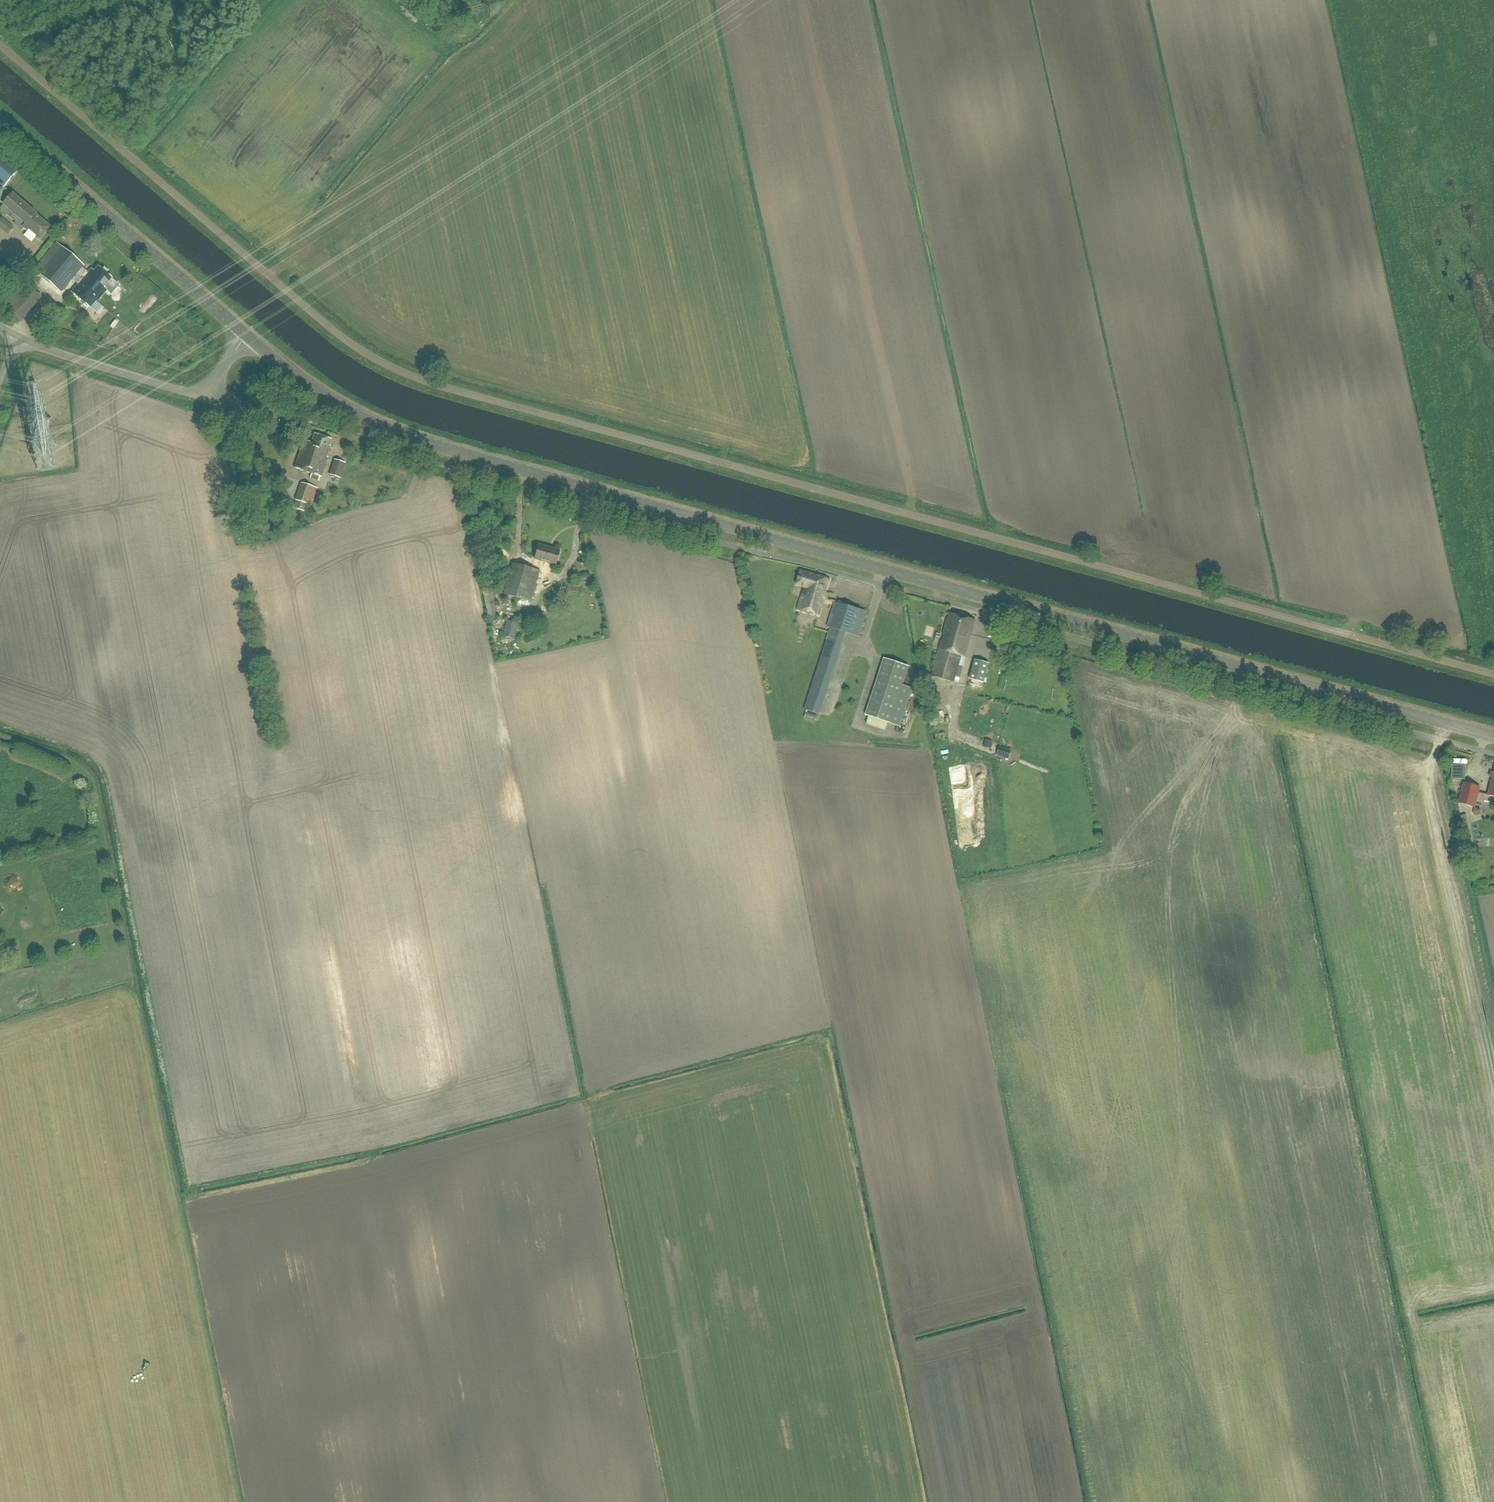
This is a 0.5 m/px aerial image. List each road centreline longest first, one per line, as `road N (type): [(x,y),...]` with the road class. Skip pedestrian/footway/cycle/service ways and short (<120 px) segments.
road 1 (unclassified): [(1493,673),(413,378),(333,331),(0,45)]
road 2 (tertiary): [(1493,735),(433,445),(315,391),(244,334)]
road 3 (tertiary): [(244,334),(0,126)]
road 4 (tertiary): [(204,397),(16,335)]

